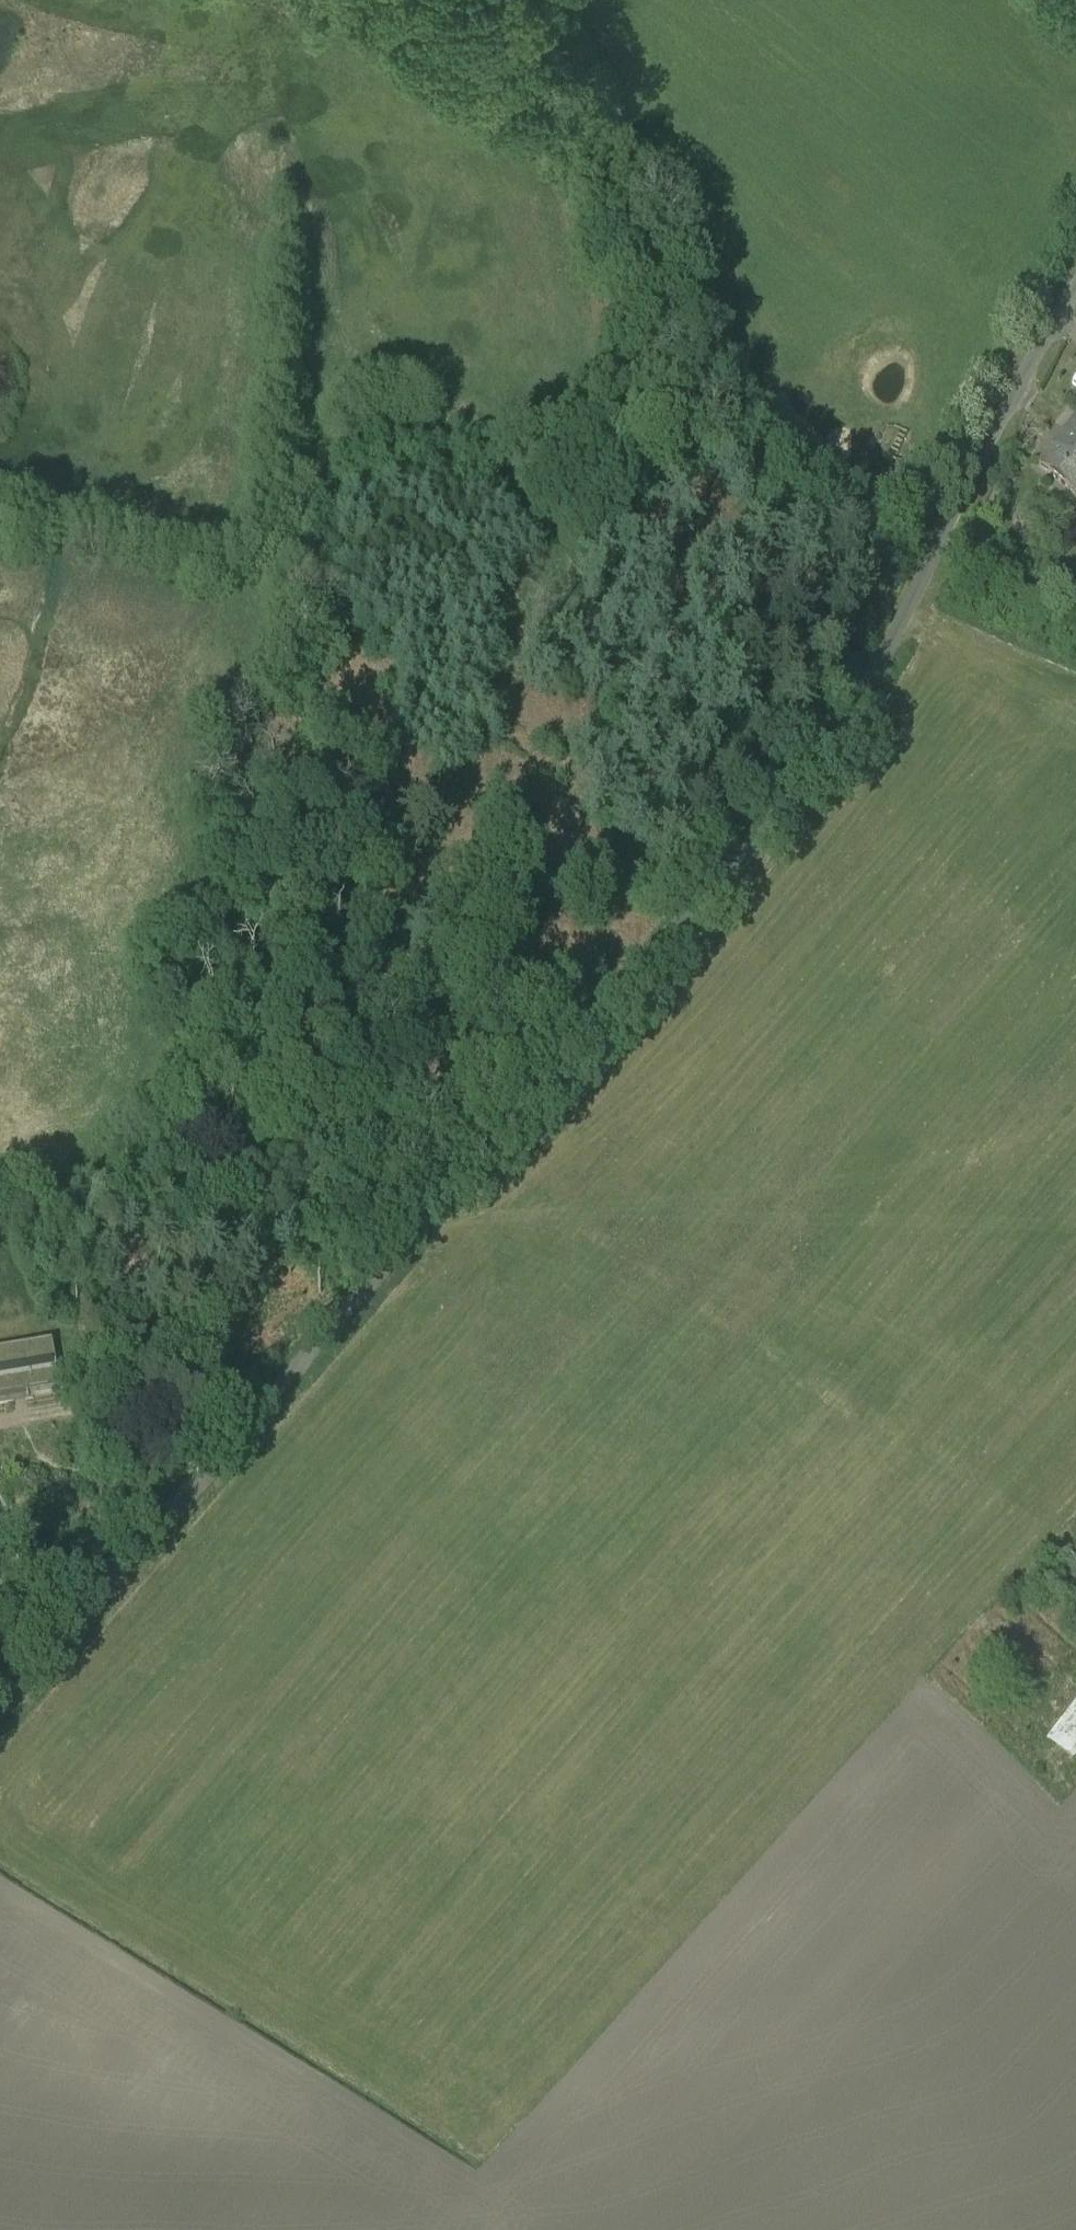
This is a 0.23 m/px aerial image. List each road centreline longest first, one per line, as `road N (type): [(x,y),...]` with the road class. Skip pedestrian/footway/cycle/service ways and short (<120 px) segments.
road 1 (tertiary): [(0,1709),(787,796),(881,660),(1002,410),(1075,285)]

